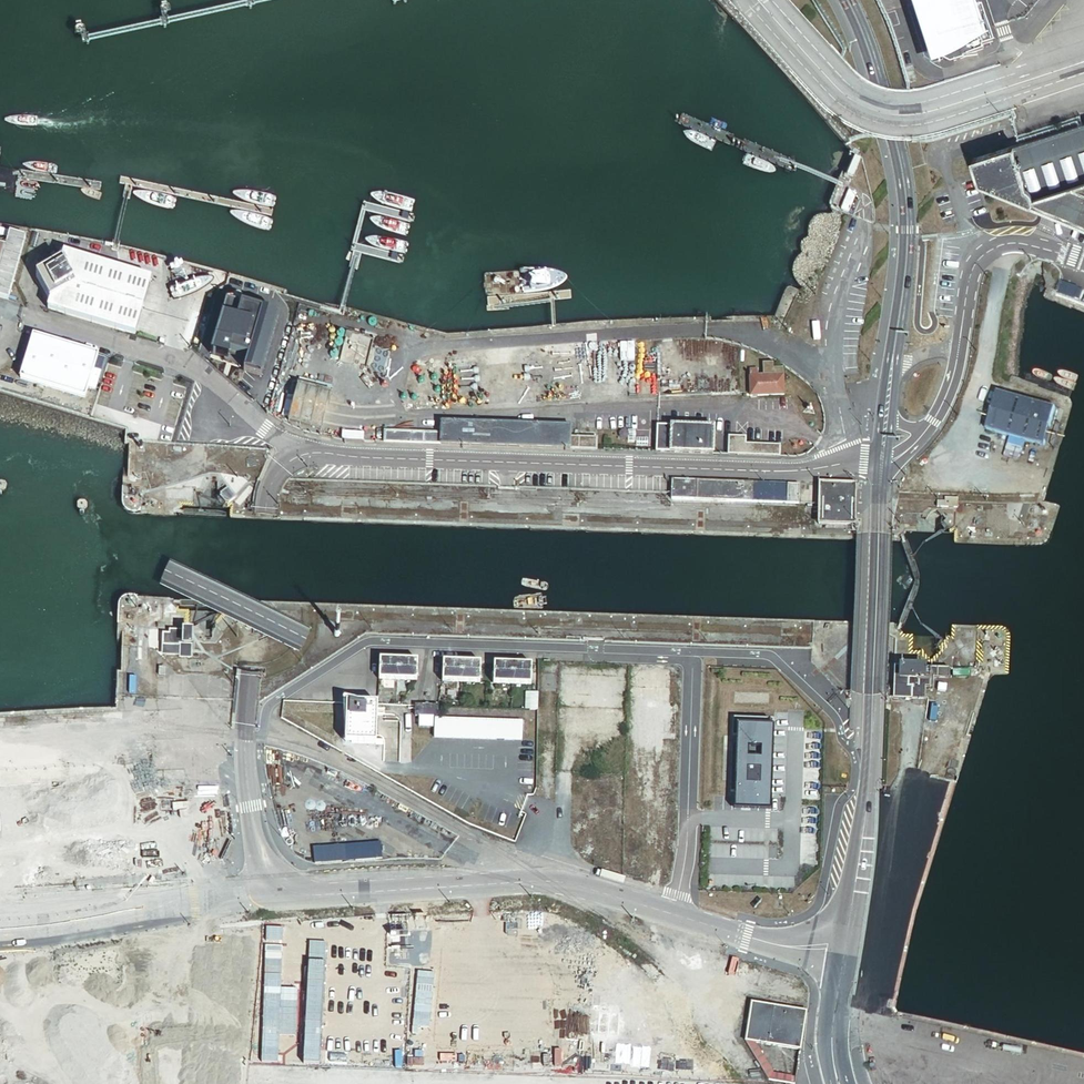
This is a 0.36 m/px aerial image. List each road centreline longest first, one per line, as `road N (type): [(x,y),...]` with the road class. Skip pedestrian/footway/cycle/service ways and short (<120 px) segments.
road 1 (unclassified): [(296,456),(270,490),(245,720),(249,807),(266,873),(278,884),(315,895),(563,881),(843,958)]
road 2 (unclassified): [(882,461),(814,470),(296,456)]
road 3 (secondary): [(882,461),(865,812),(843,958)]
road 4 (secondary): [(843,0),(898,173),(903,229),(891,368)]
road 5 (unclassified): [(296,456),(199,371),(32,318)]
road 6 (unclassified): [(1083,260),(1016,242),(983,253),(960,350)]
road 7 (secondary): [(843,958),(832,1034),(837,1083)]

